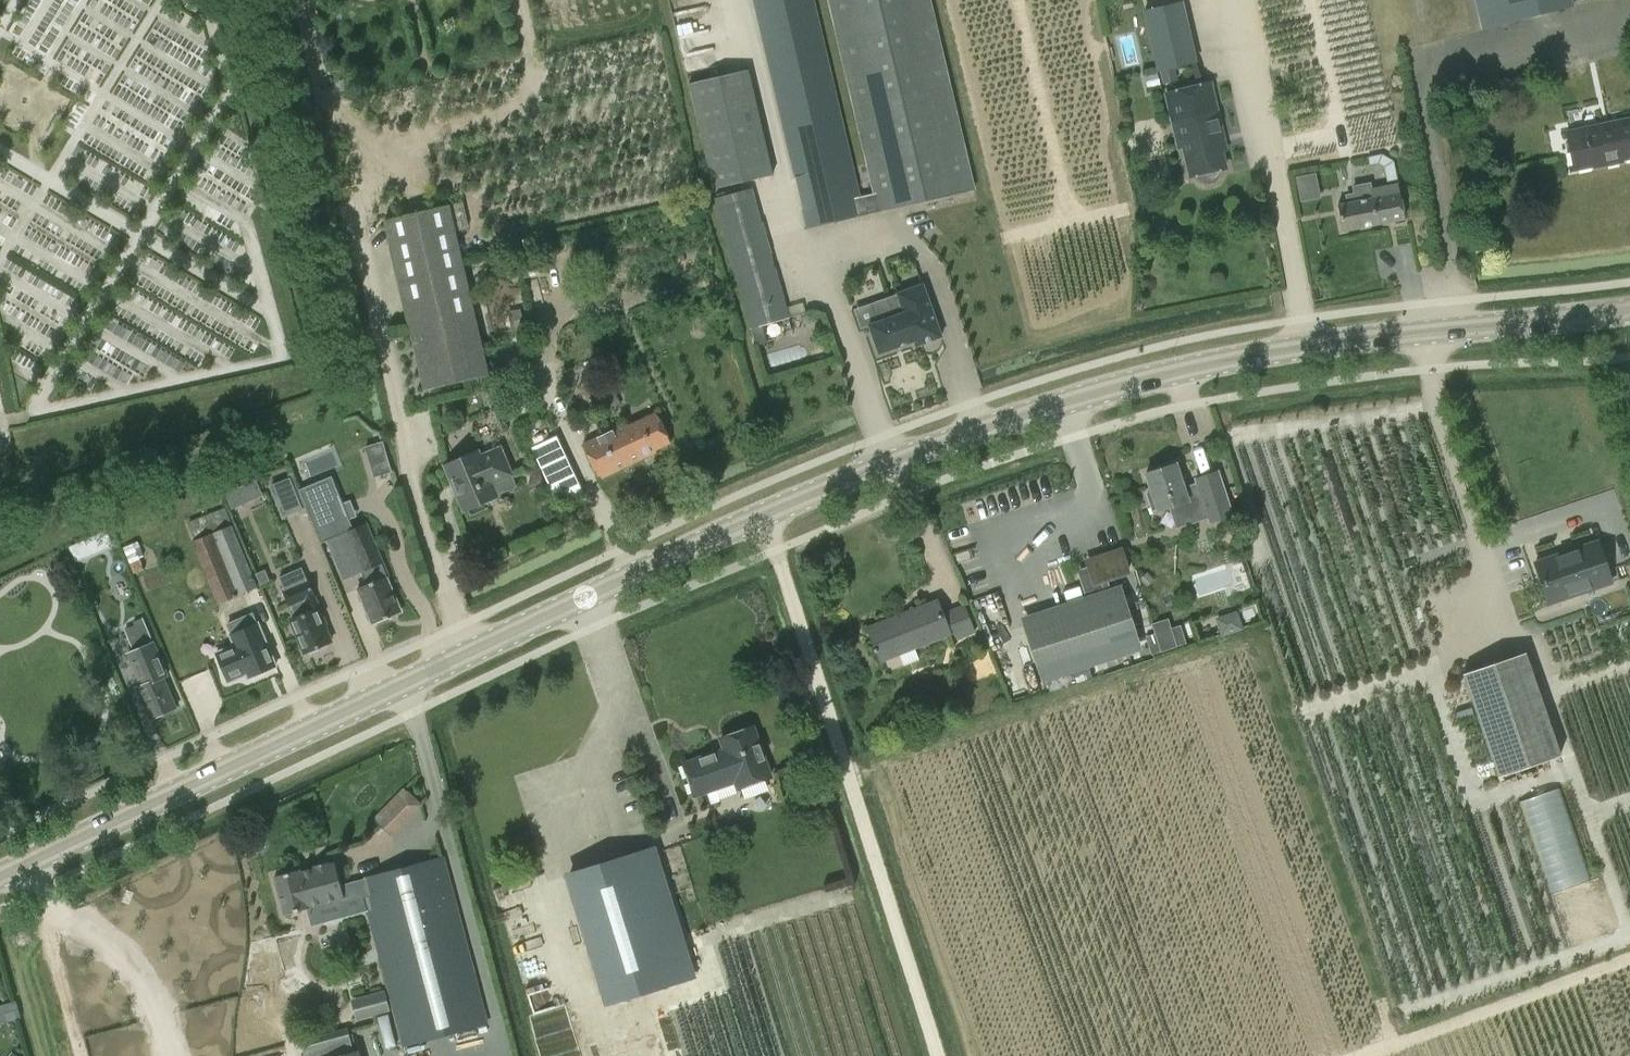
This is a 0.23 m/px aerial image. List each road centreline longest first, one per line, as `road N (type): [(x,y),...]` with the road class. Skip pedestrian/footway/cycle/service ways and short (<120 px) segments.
road 1 (tertiary): [(0,877),(766,518),(1005,421),(1253,357),(1629,313)]
road 2 (track): [(303,0),(446,589),(470,657)]
road 3 (track): [(936,1055),(766,518)]

